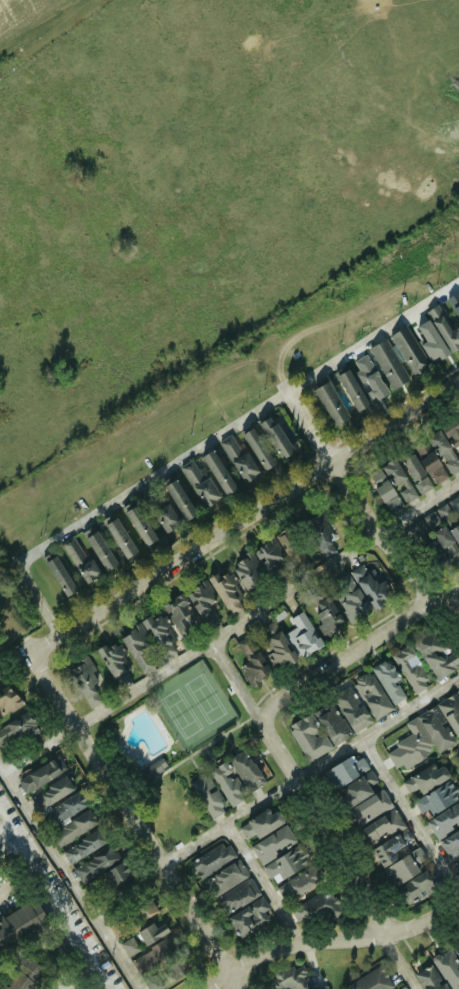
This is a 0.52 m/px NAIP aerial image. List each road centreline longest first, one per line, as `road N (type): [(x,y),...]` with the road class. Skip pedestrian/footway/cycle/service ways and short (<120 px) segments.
road 1 (residential): [(29,654),(458,381)]
road 2 (residential): [(239,988),(110,772),(21,642)]
road 3 (residential): [(294,780),(266,729),(277,699),(458,586)]
road 4 (residential): [(458,618),(405,568),(281,379)]
road 5 (residential): [(203,988),(273,951),(414,927),(458,906)]
road 6 (residential): [(388,933),(294,780)]

